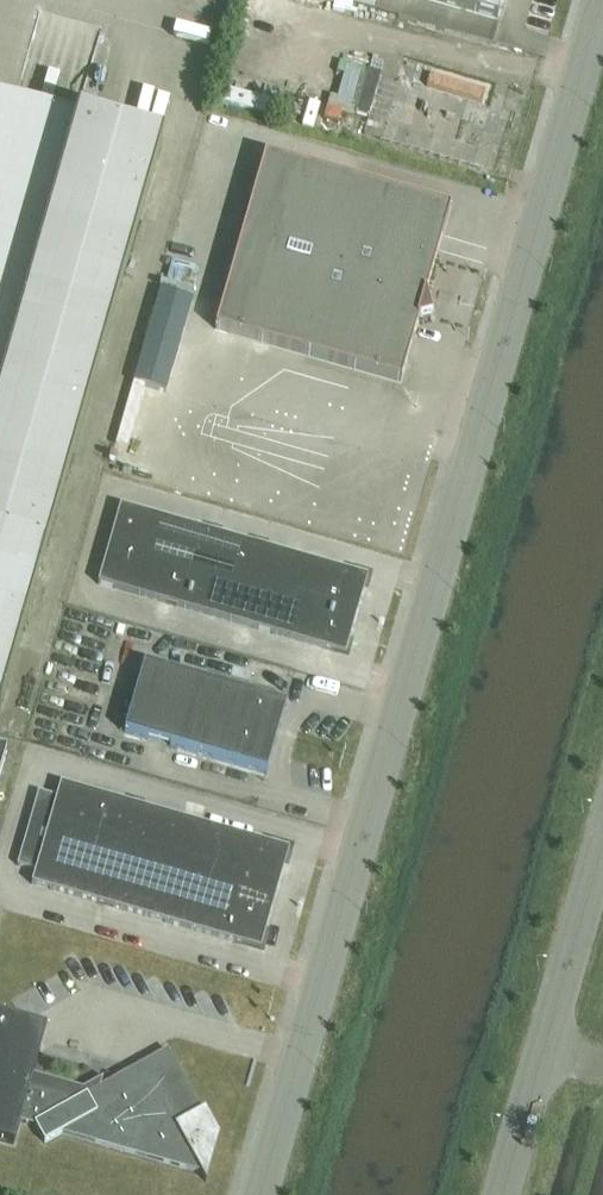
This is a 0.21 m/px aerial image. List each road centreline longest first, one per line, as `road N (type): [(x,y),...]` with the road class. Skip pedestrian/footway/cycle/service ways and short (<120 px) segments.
road 1 (unclassified): [(256,1194),(601,0)]
road 2 (unclassified): [(602,843),(502,1194)]

